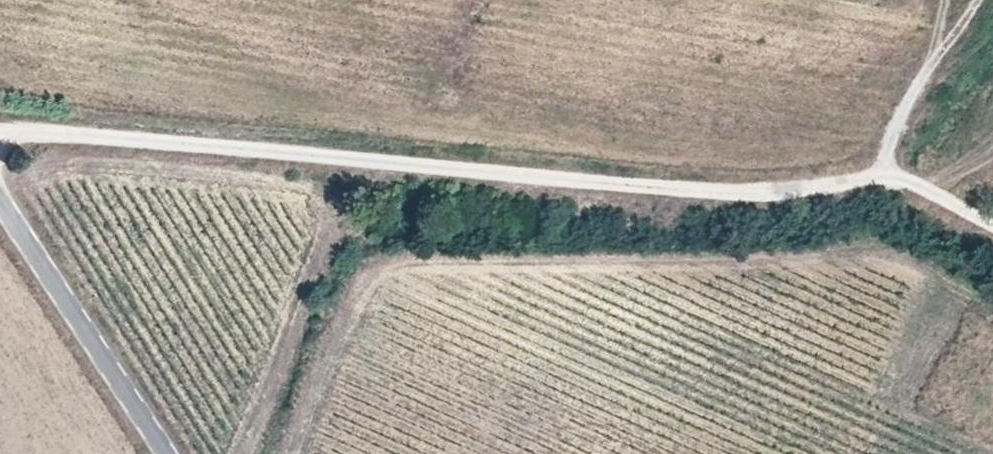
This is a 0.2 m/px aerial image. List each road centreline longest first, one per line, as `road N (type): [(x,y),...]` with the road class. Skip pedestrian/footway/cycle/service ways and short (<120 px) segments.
road 1 (track): [(992,222),(902,182),(759,193),(66,131),(0,138)]
road 2 (tertiary): [(0,199),(168,453)]
road 3 (track): [(882,181),(898,116),(972,0)]

